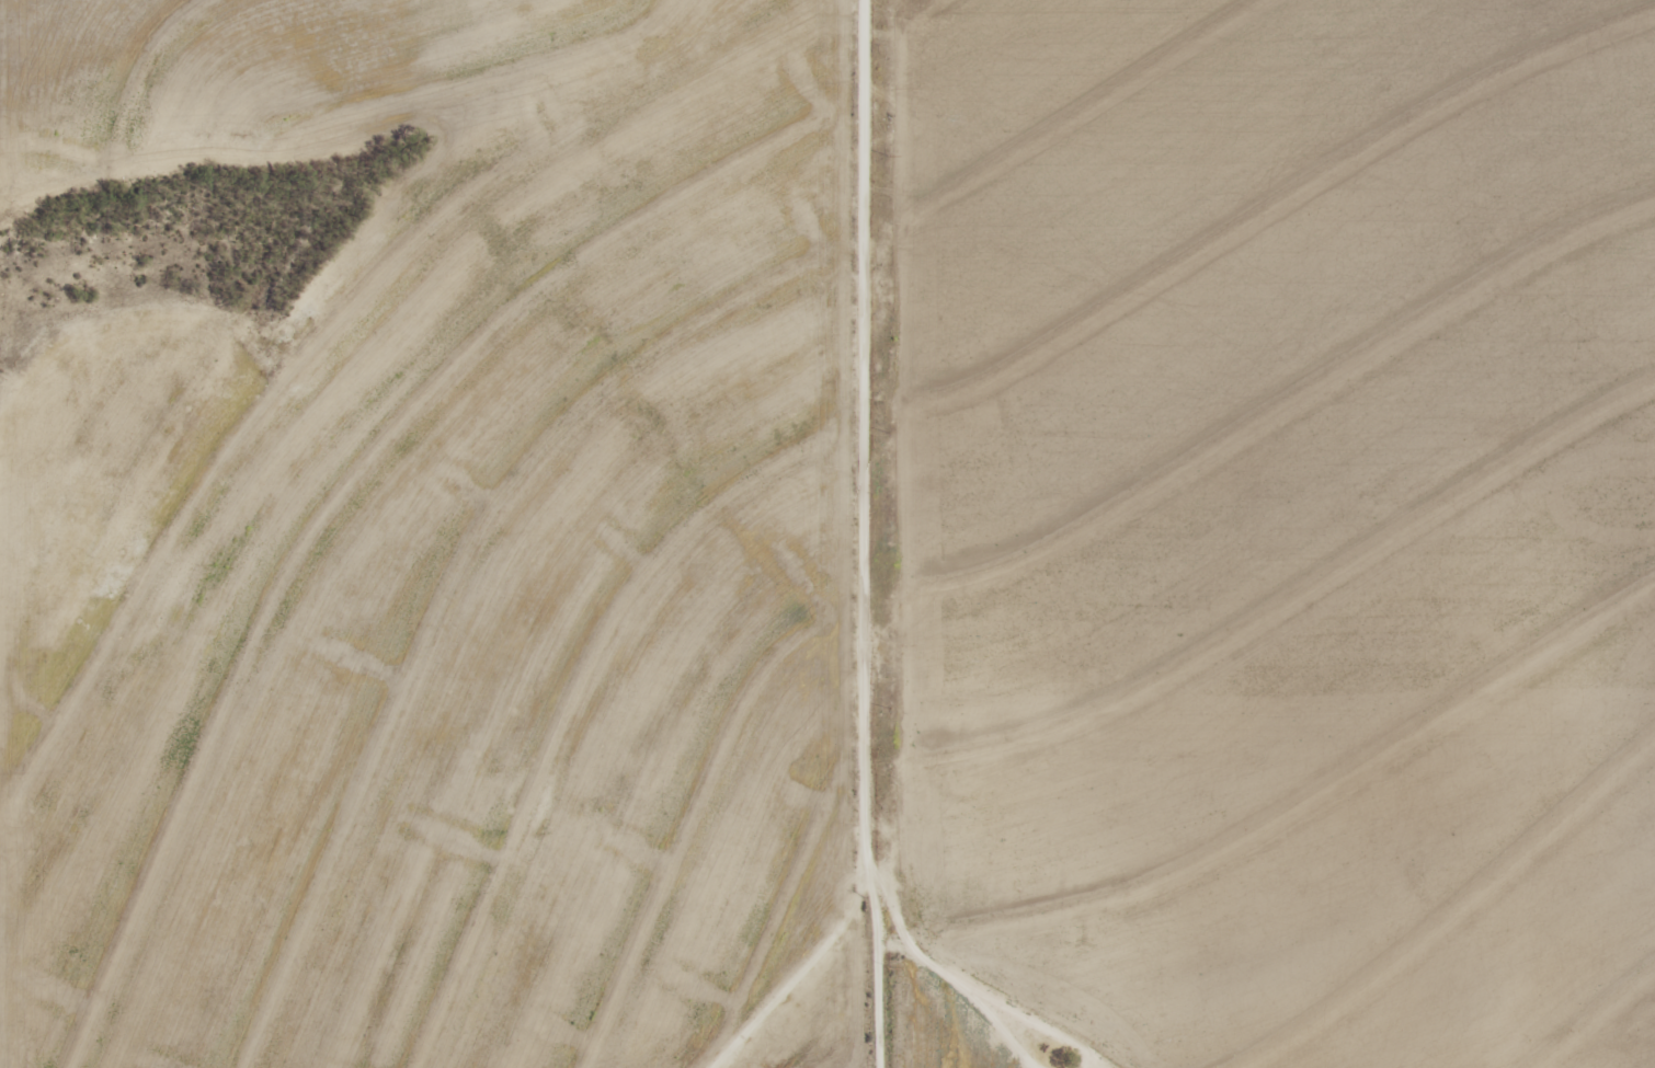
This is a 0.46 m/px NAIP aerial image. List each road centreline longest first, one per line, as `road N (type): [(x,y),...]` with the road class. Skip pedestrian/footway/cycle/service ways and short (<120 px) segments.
road 1 (residential): [(1026,1048),(1024,999),(1008,962),(936,909),(848,884),(818,832),(815,123),(825,0)]
road 2 (residential): [(642,1067),(641,1045),(660,1000),(716,966),(804,861),(818,832)]

